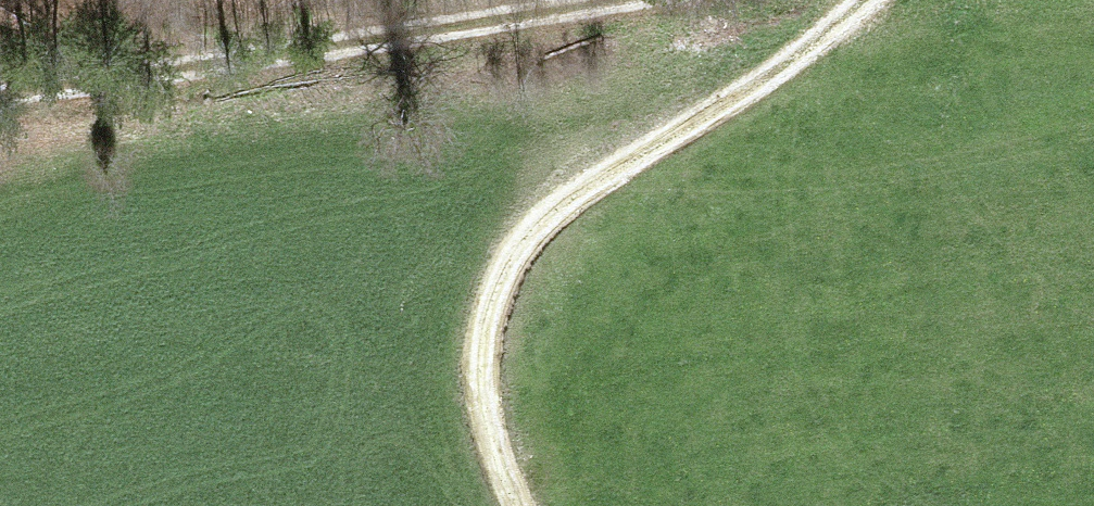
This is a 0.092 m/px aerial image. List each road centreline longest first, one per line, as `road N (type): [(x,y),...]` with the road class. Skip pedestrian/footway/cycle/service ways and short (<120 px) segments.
road 1 (track): [(884,0),(766,88),(640,155),(540,233),(512,276),(498,330),(504,454),(526,505)]
road 2 (track): [(0,102),(669,0)]

